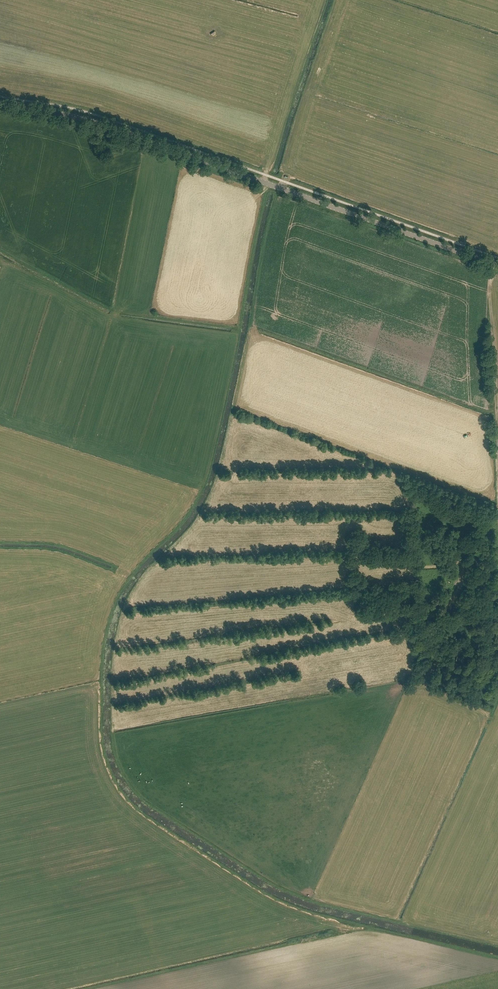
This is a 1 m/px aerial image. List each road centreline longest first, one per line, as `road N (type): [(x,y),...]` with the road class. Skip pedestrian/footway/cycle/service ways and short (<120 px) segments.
road 1 (tertiary): [(497,266),(108,127),(0,105)]
road 2 (track): [(495,265),(497,442)]
road 3 (track): [(497,542),(466,556),(438,643),(419,644)]

